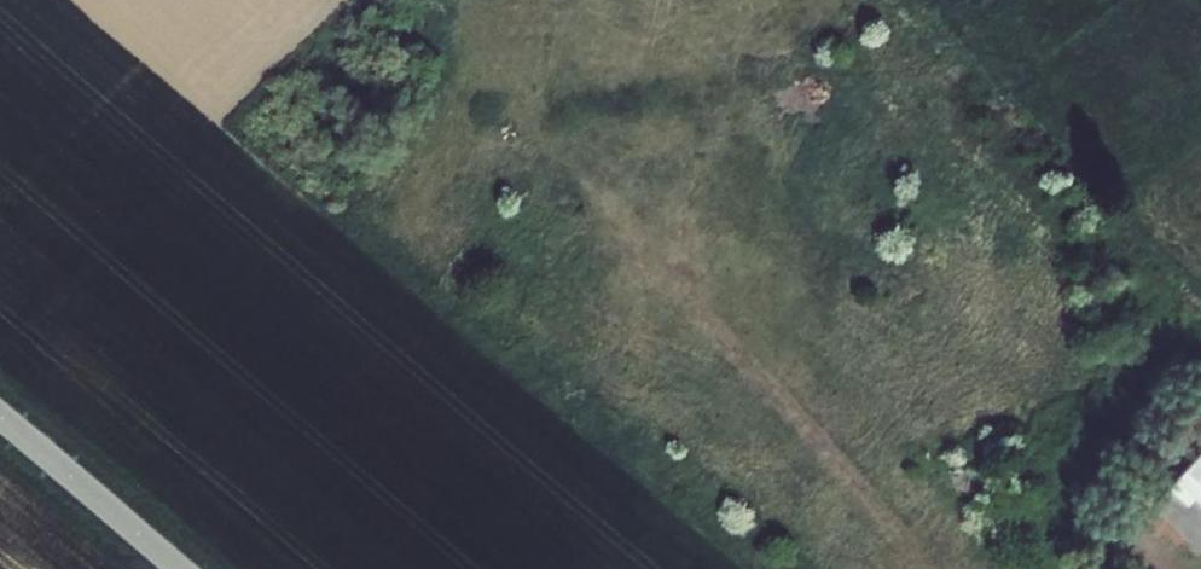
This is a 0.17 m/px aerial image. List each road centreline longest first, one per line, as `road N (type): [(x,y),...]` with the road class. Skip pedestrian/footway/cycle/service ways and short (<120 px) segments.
road 1 (tertiary): [(178,568),(0,416)]

